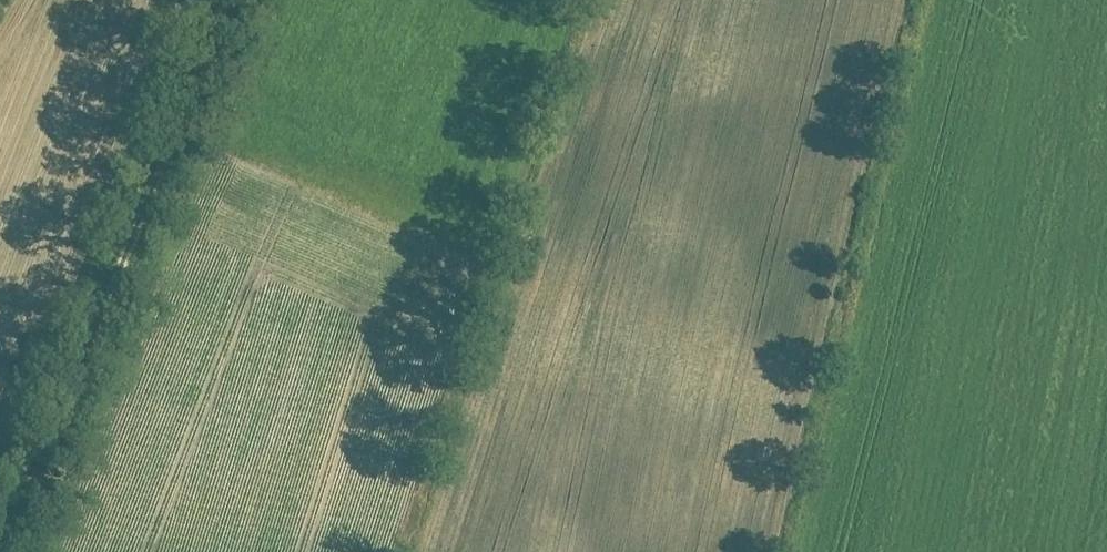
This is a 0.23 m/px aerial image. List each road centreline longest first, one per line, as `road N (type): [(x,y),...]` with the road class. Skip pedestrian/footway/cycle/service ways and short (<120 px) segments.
road 1 (track): [(229,0),(14,536),(0,537)]

